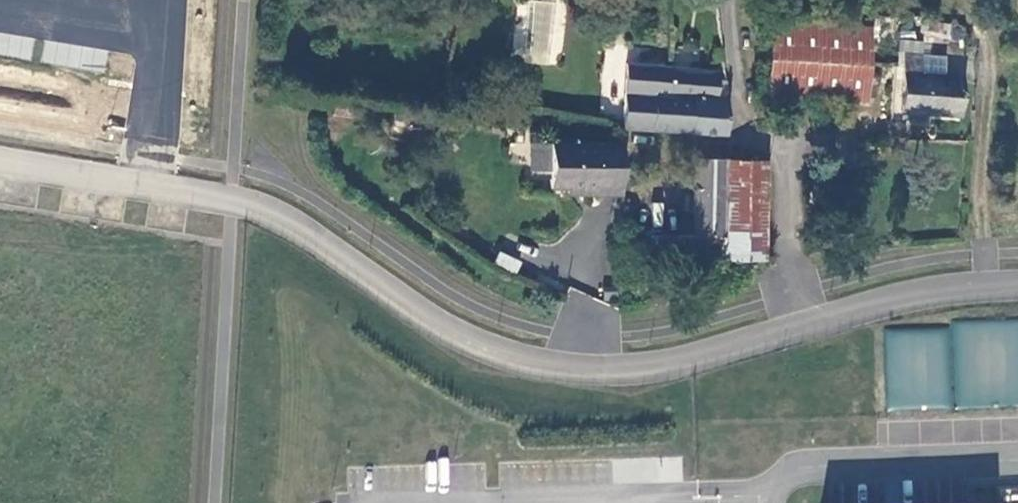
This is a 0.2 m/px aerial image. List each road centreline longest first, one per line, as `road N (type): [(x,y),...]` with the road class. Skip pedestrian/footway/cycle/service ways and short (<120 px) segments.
road 1 (unclassified): [(232,198),(304,230),(452,330),(489,348),(569,366),(654,365),(880,301),(1017,284)]
road 2 (track): [(946,0),(988,49),(983,239)]
road 3 (unclassified): [(232,198),(0,163)]

